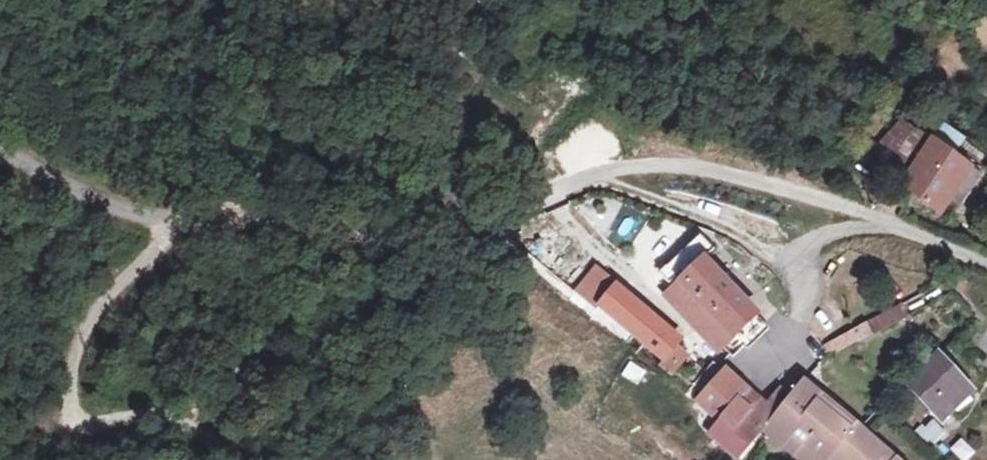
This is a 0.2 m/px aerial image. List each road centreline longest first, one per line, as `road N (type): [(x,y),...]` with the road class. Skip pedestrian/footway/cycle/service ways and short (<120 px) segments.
road 1 (unclassified): [(0,133),(56,168),(157,209),(362,226),(430,219),(659,165),(802,191),(986,258)]
road 2 (track): [(311,0),(545,190)]

